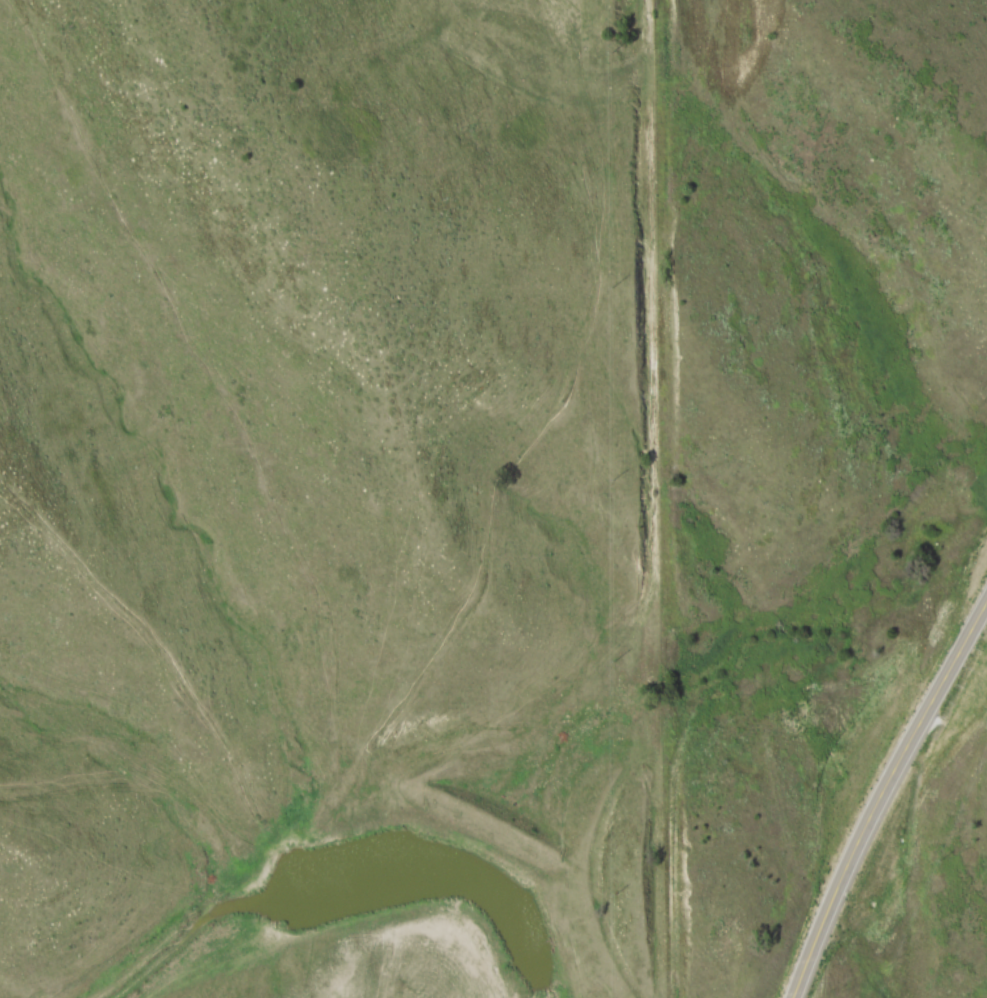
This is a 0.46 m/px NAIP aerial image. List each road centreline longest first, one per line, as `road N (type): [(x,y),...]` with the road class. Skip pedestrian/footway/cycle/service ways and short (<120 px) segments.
road 1 (secondary): [(794,997),(855,848),(986,603)]

